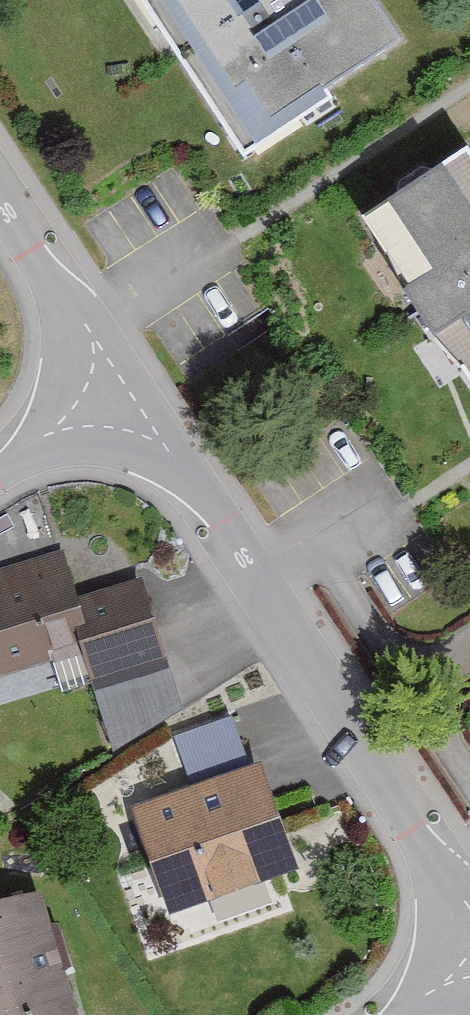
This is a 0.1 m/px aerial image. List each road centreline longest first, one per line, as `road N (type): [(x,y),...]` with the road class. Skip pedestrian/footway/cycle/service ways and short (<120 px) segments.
road 1 (trunk): [(469,750),(0,8)]
road 2 (residential): [(125,392),(469,907)]
road 3 (residential): [(0,195),(125,392)]
road 4 (residential): [(0,464),(125,392)]

